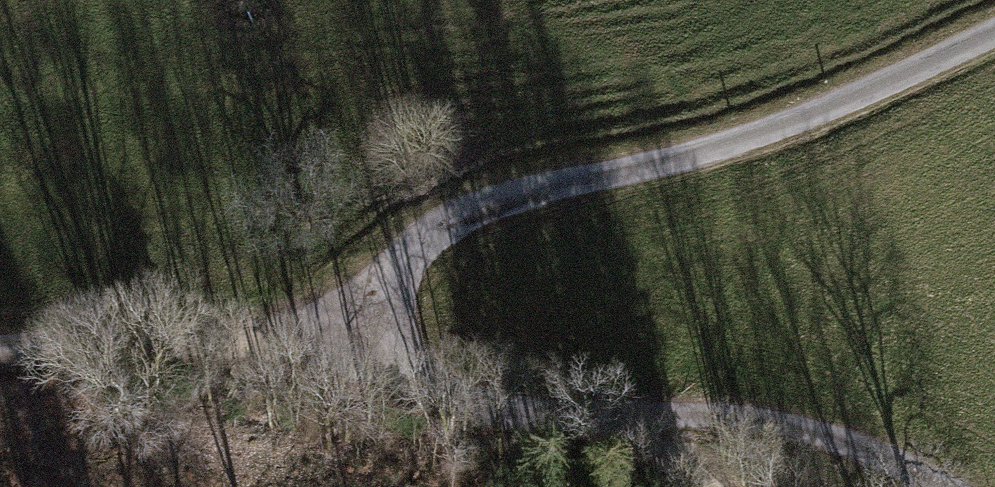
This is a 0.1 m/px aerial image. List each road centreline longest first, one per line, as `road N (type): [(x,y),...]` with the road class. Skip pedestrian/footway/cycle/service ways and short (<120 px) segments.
road 1 (unclassified): [(946,486),(840,441),(746,419),(536,415),(462,400),(420,372),(394,319),(407,260),(465,215),(792,123),(994,30)]
road 2 (track): [(394,319),(0,357)]

